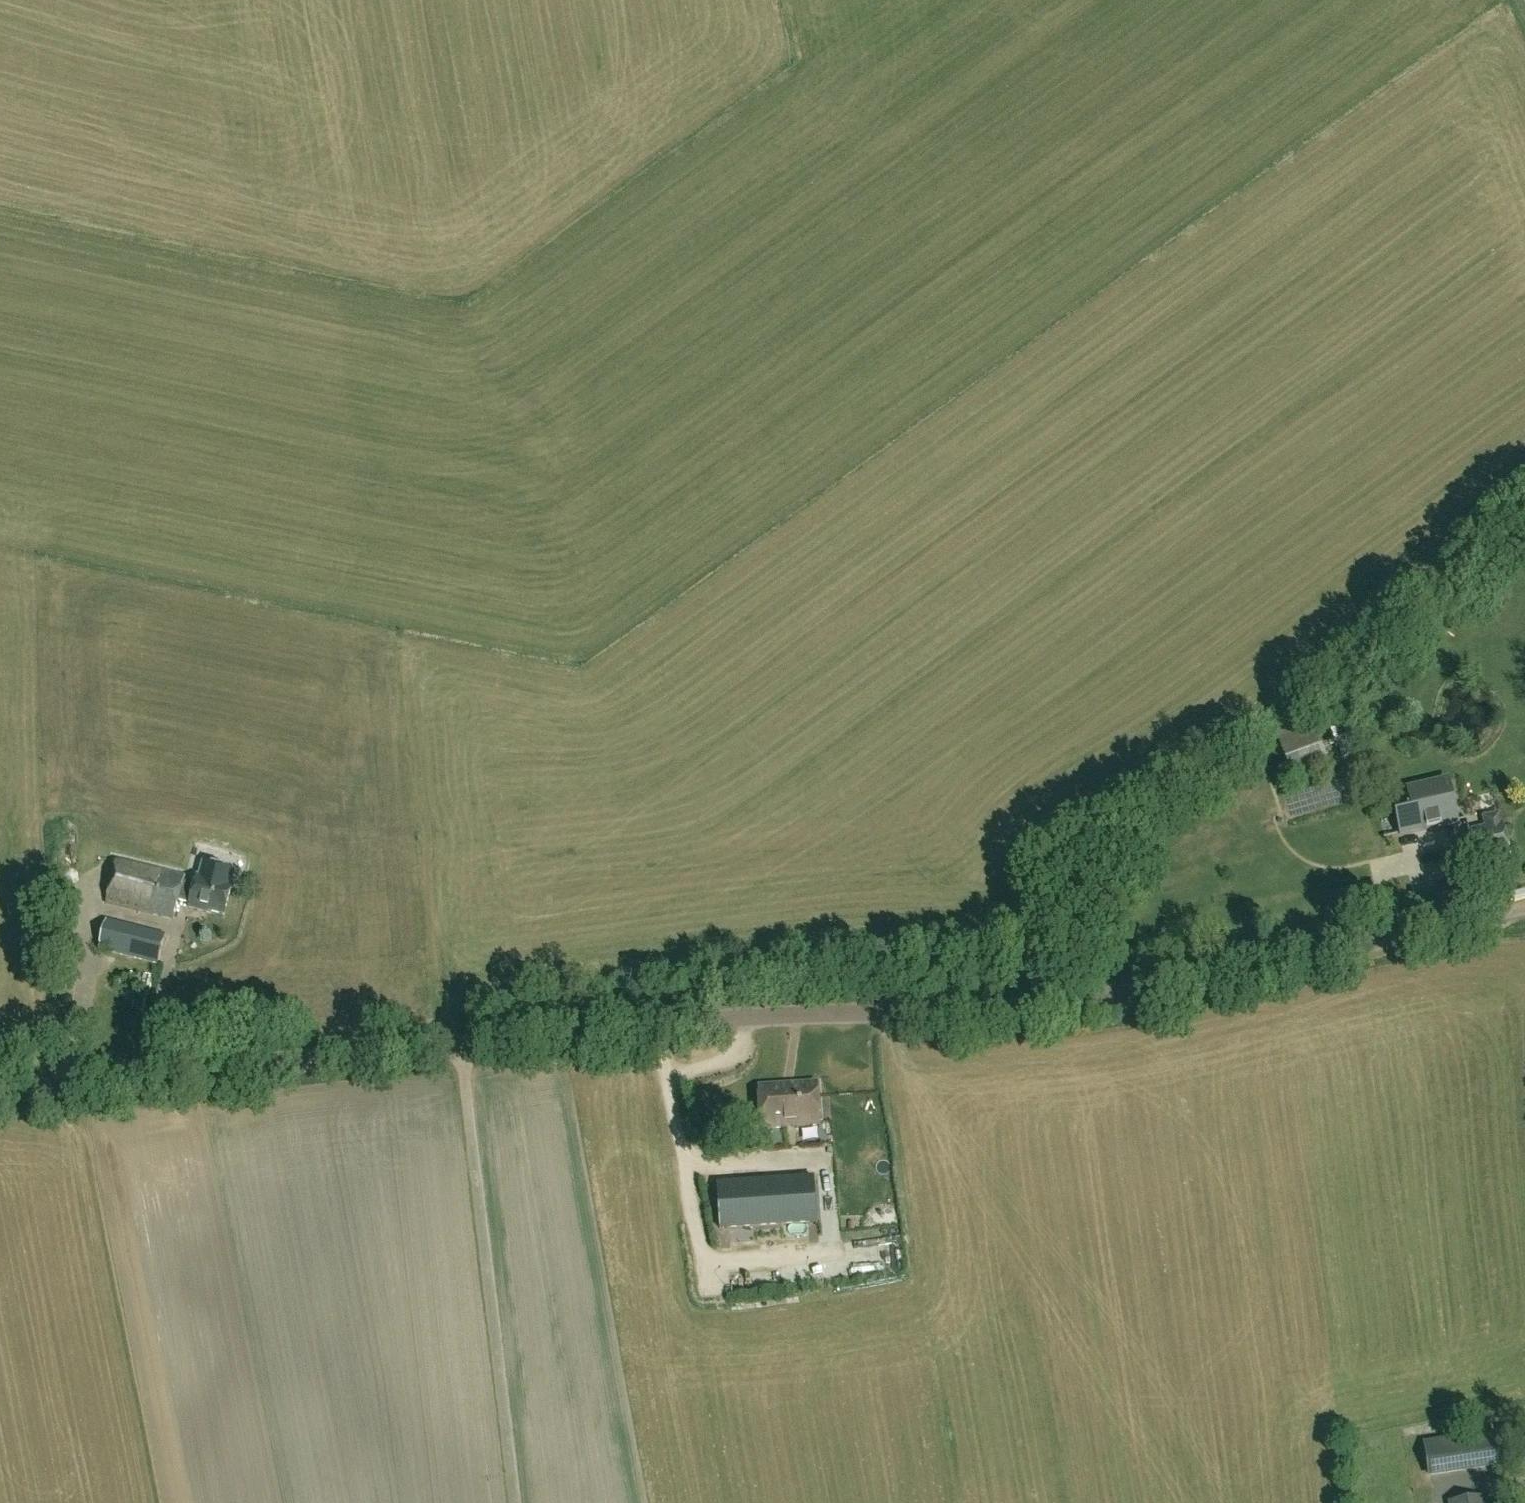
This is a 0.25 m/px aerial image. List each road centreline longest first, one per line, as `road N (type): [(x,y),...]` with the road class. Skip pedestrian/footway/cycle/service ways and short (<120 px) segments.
road 1 (tertiary): [(0,1095),(802,1016),(1075,1011),(1199,988),(1524,905)]

